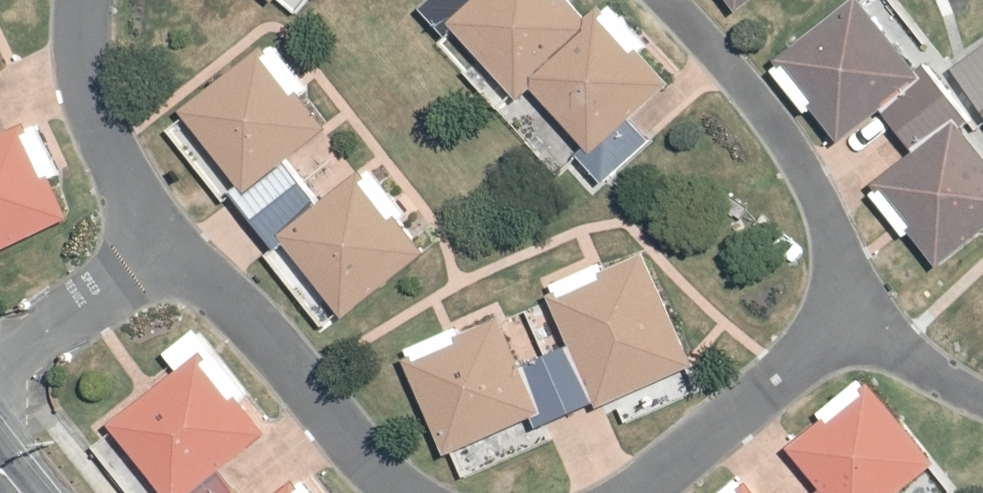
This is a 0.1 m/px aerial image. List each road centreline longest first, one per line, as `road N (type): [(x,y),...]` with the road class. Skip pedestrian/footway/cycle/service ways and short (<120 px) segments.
road 1 (residential): [(664,0),(768,118),(817,195),(868,323)]
road 2 (residential): [(161,240),(235,308),(396,492)]
road 3 (residential): [(639,492),(868,323)]
road 4 (residential): [(85,0),(81,35),(91,85),(112,152),(161,240)]
road 5 (residential): [(0,371),(161,240)]
road 6 (residential): [(868,323),(952,388),(982,399)]

